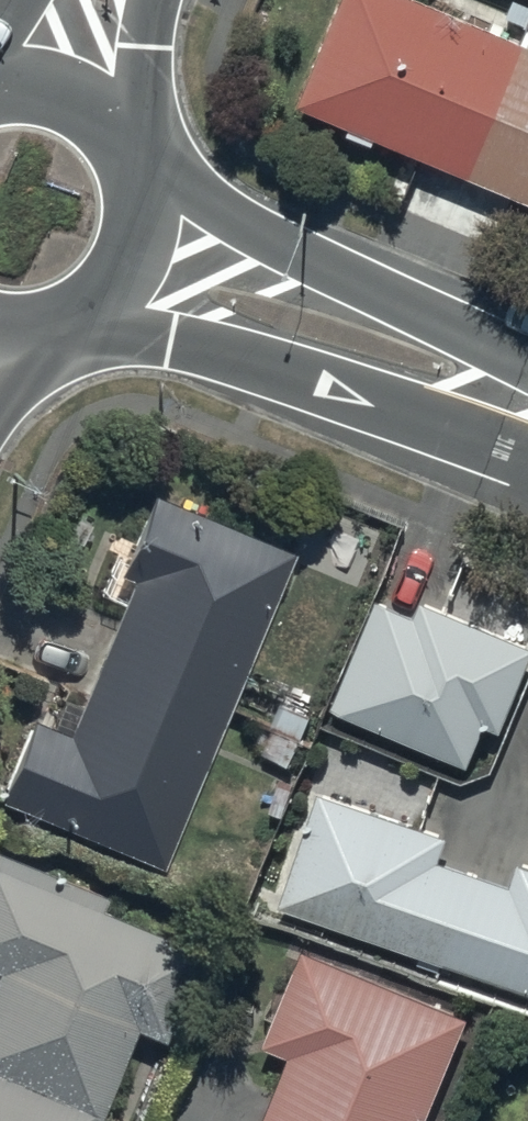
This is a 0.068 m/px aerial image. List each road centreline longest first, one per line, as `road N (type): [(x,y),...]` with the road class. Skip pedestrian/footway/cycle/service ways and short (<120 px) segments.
road 1 (tertiary): [(136,258),(527,413)]
road 2 (tertiary): [(65,93),(99,114),(125,144),(141,180),(144,219),(136,258)]
road 3 (tertiary): [(136,258),(113,295),(79,323),(38,337),(0,337)]

